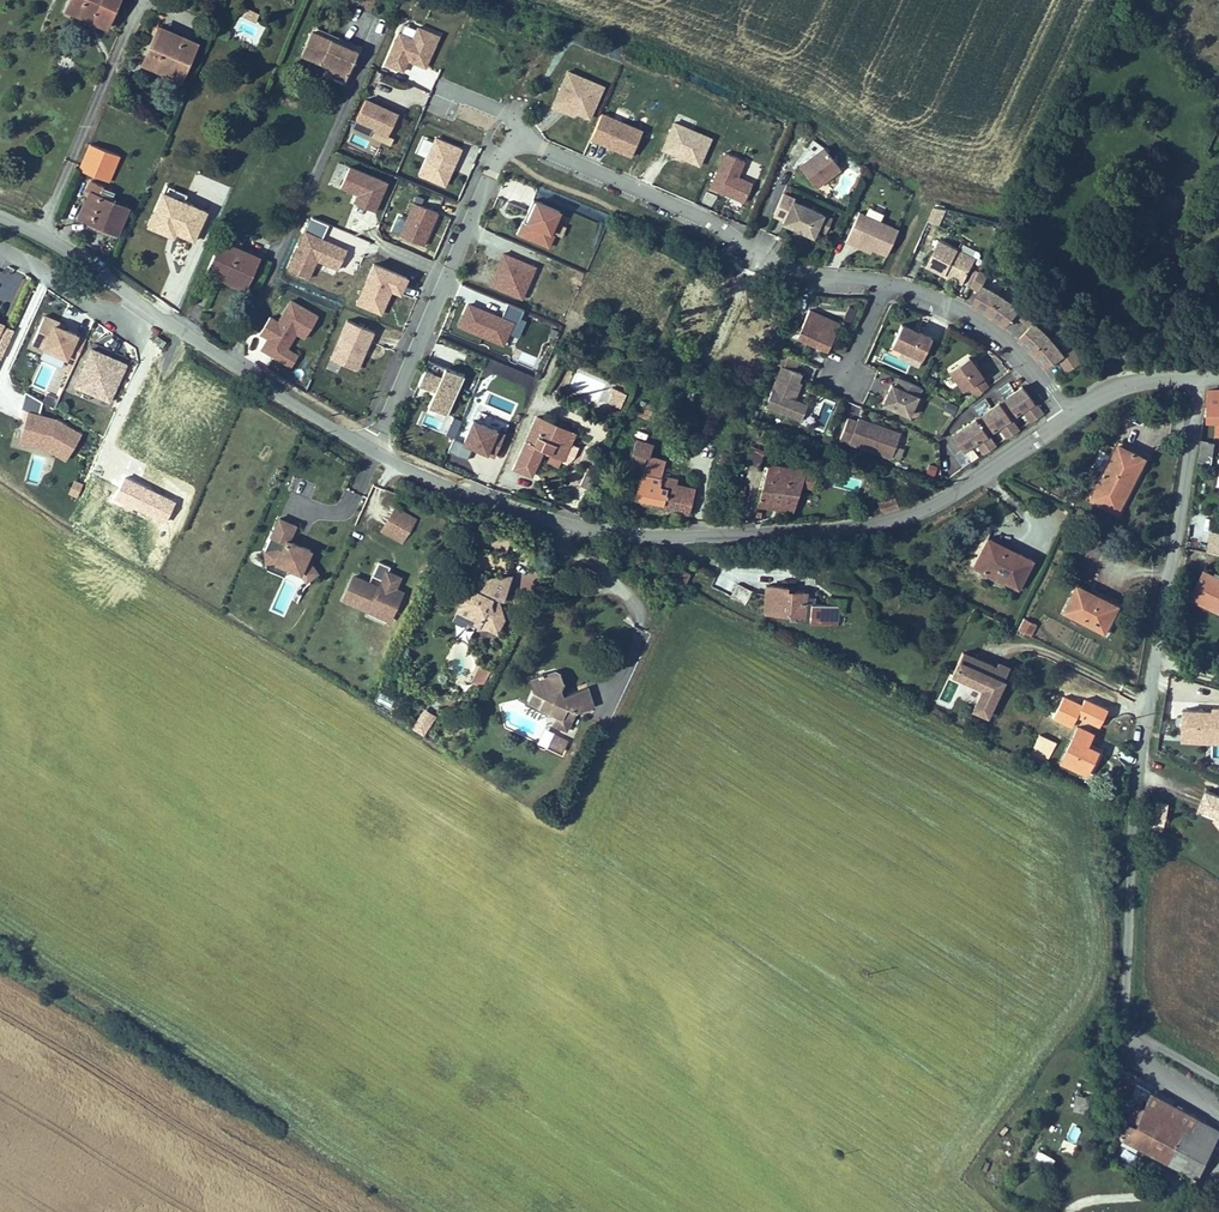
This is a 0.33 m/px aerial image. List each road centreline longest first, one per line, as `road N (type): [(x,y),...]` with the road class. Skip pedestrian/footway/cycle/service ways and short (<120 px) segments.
road 1 (residential): [(1062,415),(1014,349),(979,320),(920,291),(786,269),(711,225),(507,133),(371,450)]
road 2 (unclassified): [(1062,415),(922,506),(854,526),(725,534),(635,536),(562,525),(444,486),(371,450)]
road 3 (unclassified): [(371,450),(0,218)]
road 4 (unclassified): [(1218,371),(1143,374),(1062,415)]
road 5 (track): [(1218,1173),(1069,1204),(1065,1211)]
road 6 (track): [(1123,1019),(1130,1049),(1218,1109)]

